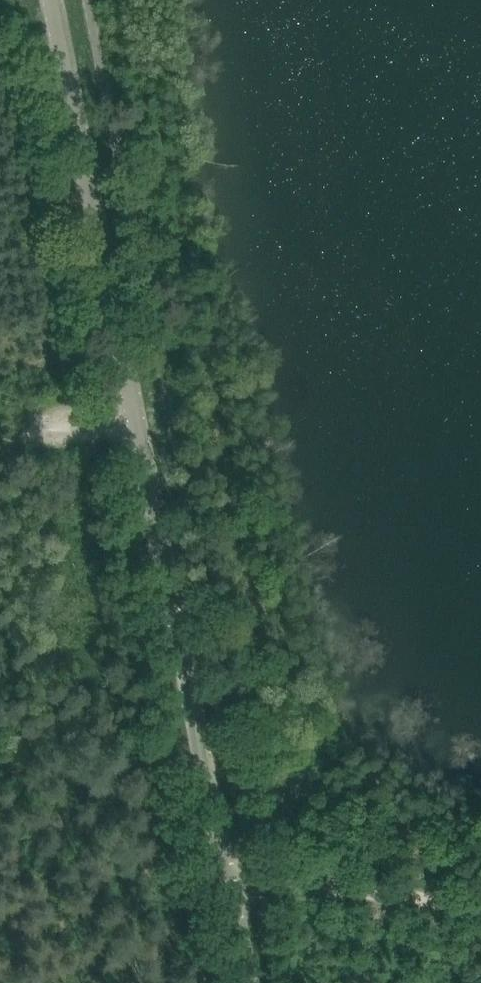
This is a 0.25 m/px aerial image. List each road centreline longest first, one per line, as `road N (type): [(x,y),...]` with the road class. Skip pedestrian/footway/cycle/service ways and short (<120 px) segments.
road 1 (tertiary): [(248,982),(53,0)]
road 2 (track): [(227,887),(262,880),(480,908)]
road 3 (track): [(0,437),(136,416)]

